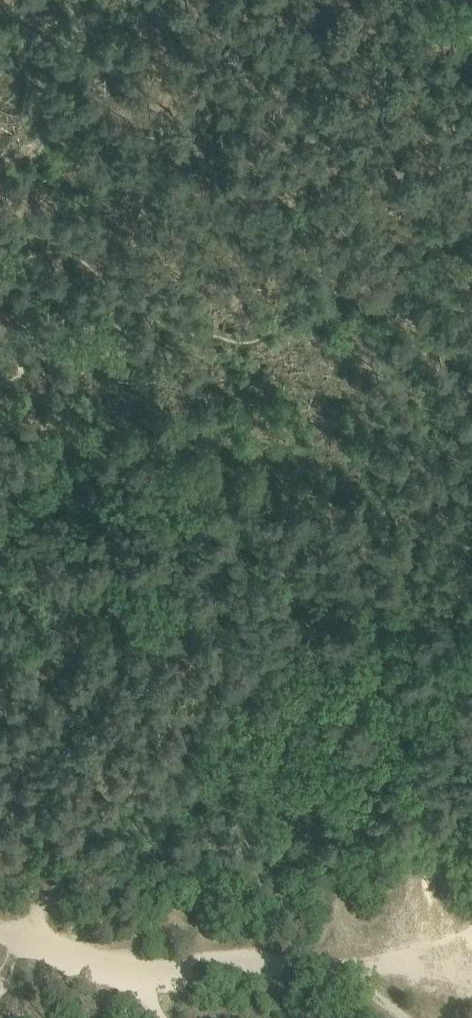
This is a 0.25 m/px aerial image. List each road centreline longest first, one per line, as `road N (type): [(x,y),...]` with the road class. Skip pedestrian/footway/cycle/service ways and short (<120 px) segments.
road 1 (track): [(44,938),(98,971),(265,960),(349,970),(409,1017)]
road 2 (track): [(349,970),(471,930)]

